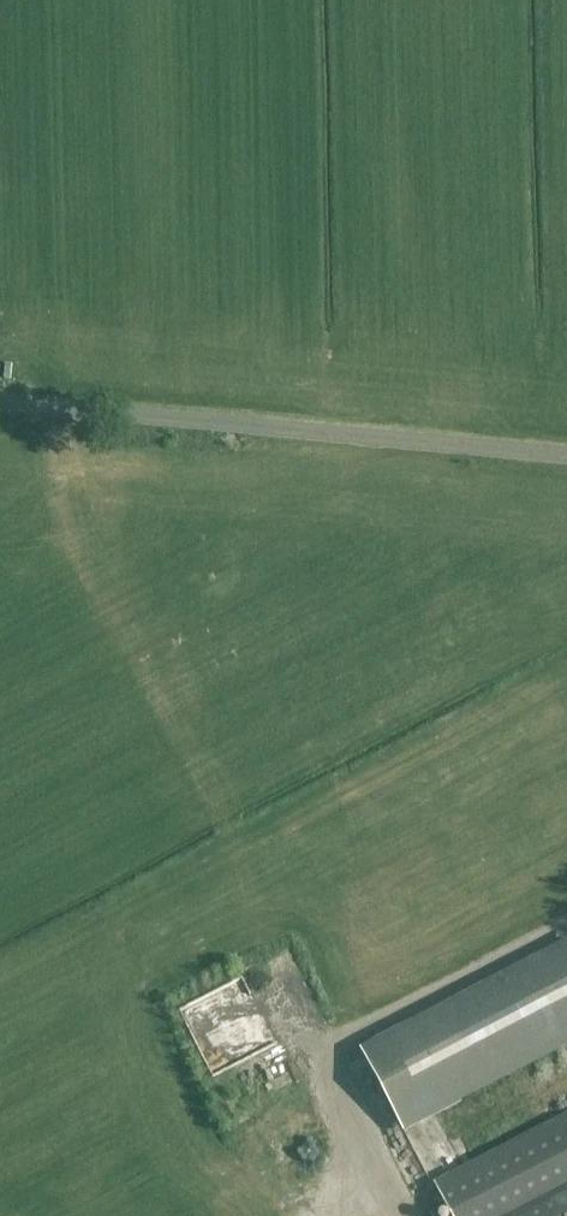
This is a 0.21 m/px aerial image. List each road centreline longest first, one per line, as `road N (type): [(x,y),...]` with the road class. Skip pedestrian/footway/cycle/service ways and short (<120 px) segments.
road 1 (unclassified): [(0,402),(566,455)]

